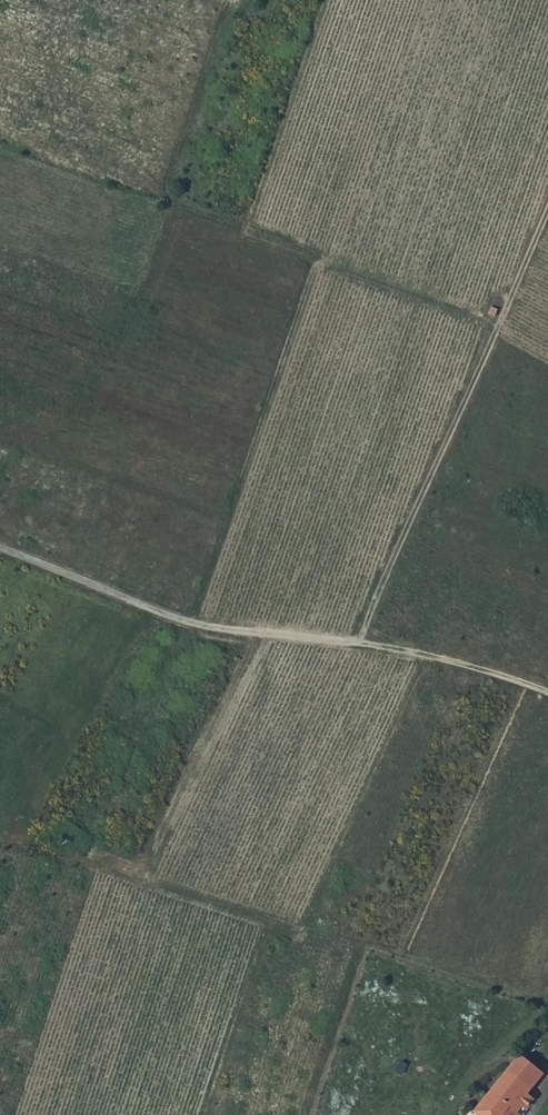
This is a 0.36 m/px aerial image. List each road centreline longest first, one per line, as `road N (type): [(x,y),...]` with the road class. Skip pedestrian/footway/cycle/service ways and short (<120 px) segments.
road 1 (track): [(547,692),(412,651),(177,617),(0,549)]
road 2 (track): [(360,641),(547,205)]

